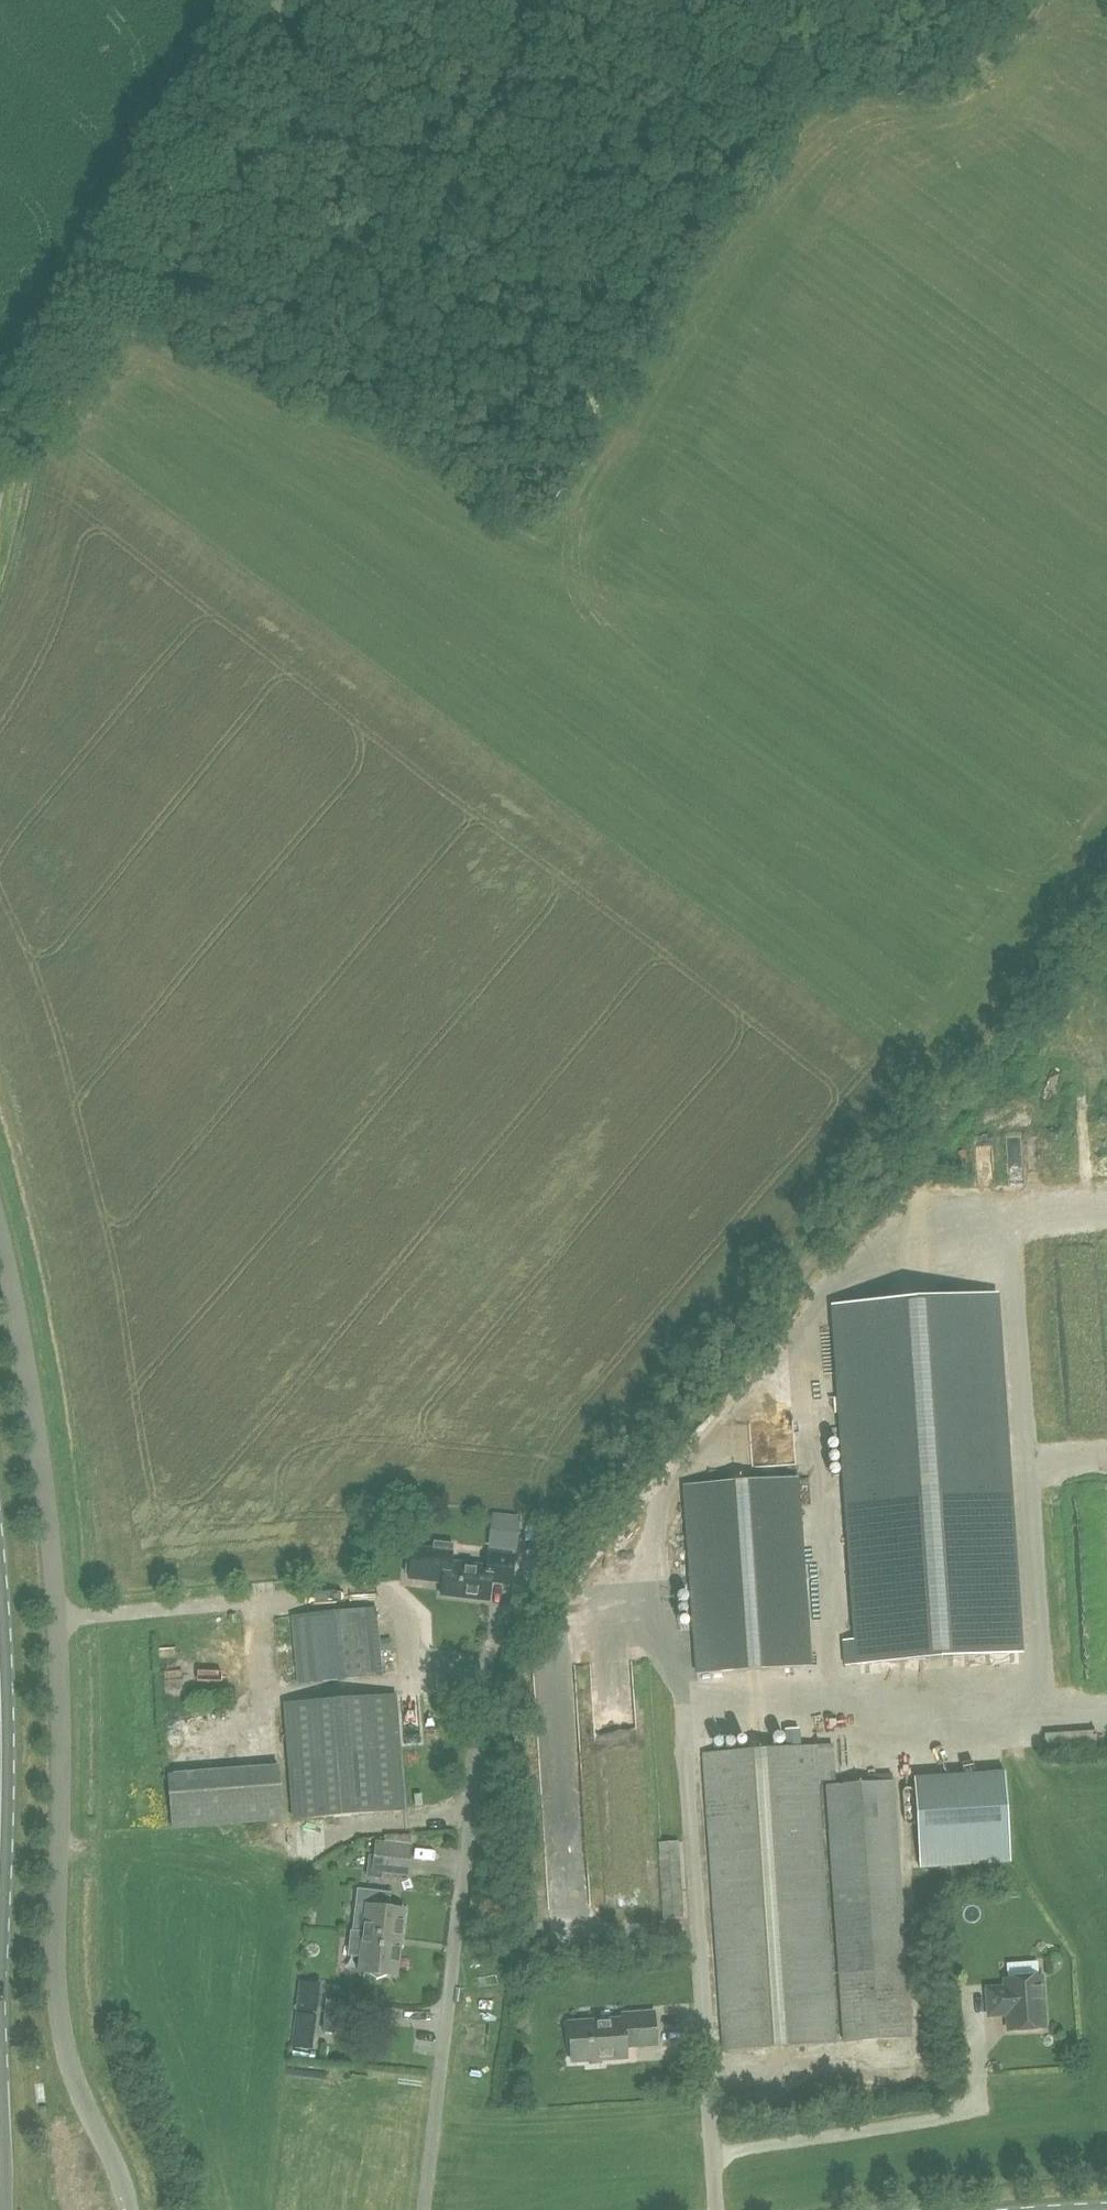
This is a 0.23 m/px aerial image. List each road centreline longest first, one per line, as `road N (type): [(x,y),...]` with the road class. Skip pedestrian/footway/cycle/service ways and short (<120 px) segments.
road 1 (unclassified): [(0,1237),(29,1381),(56,1602),(59,2019),(73,2077),(129,2209)]
road 2 (unclassified): [(283,0),(0,469)]
road 3 (primary): [(3,2209),(0,2066)]

